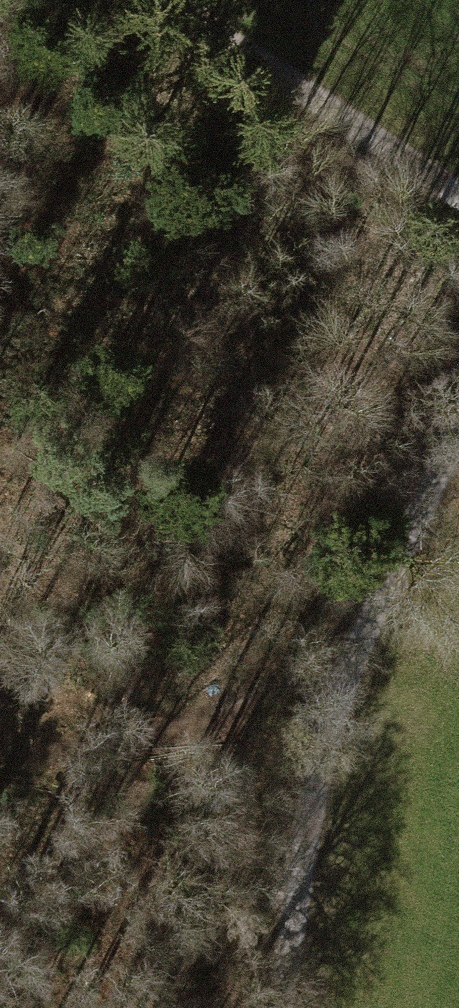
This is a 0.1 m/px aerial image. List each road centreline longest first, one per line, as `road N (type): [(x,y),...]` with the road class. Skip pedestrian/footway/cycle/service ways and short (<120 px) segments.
road 1 (track): [(458,430),(345,677),(315,790),(281,1007)]
road 2 (track): [(458,198),(164,0)]
road 3 (track): [(345,677),(0,747)]

